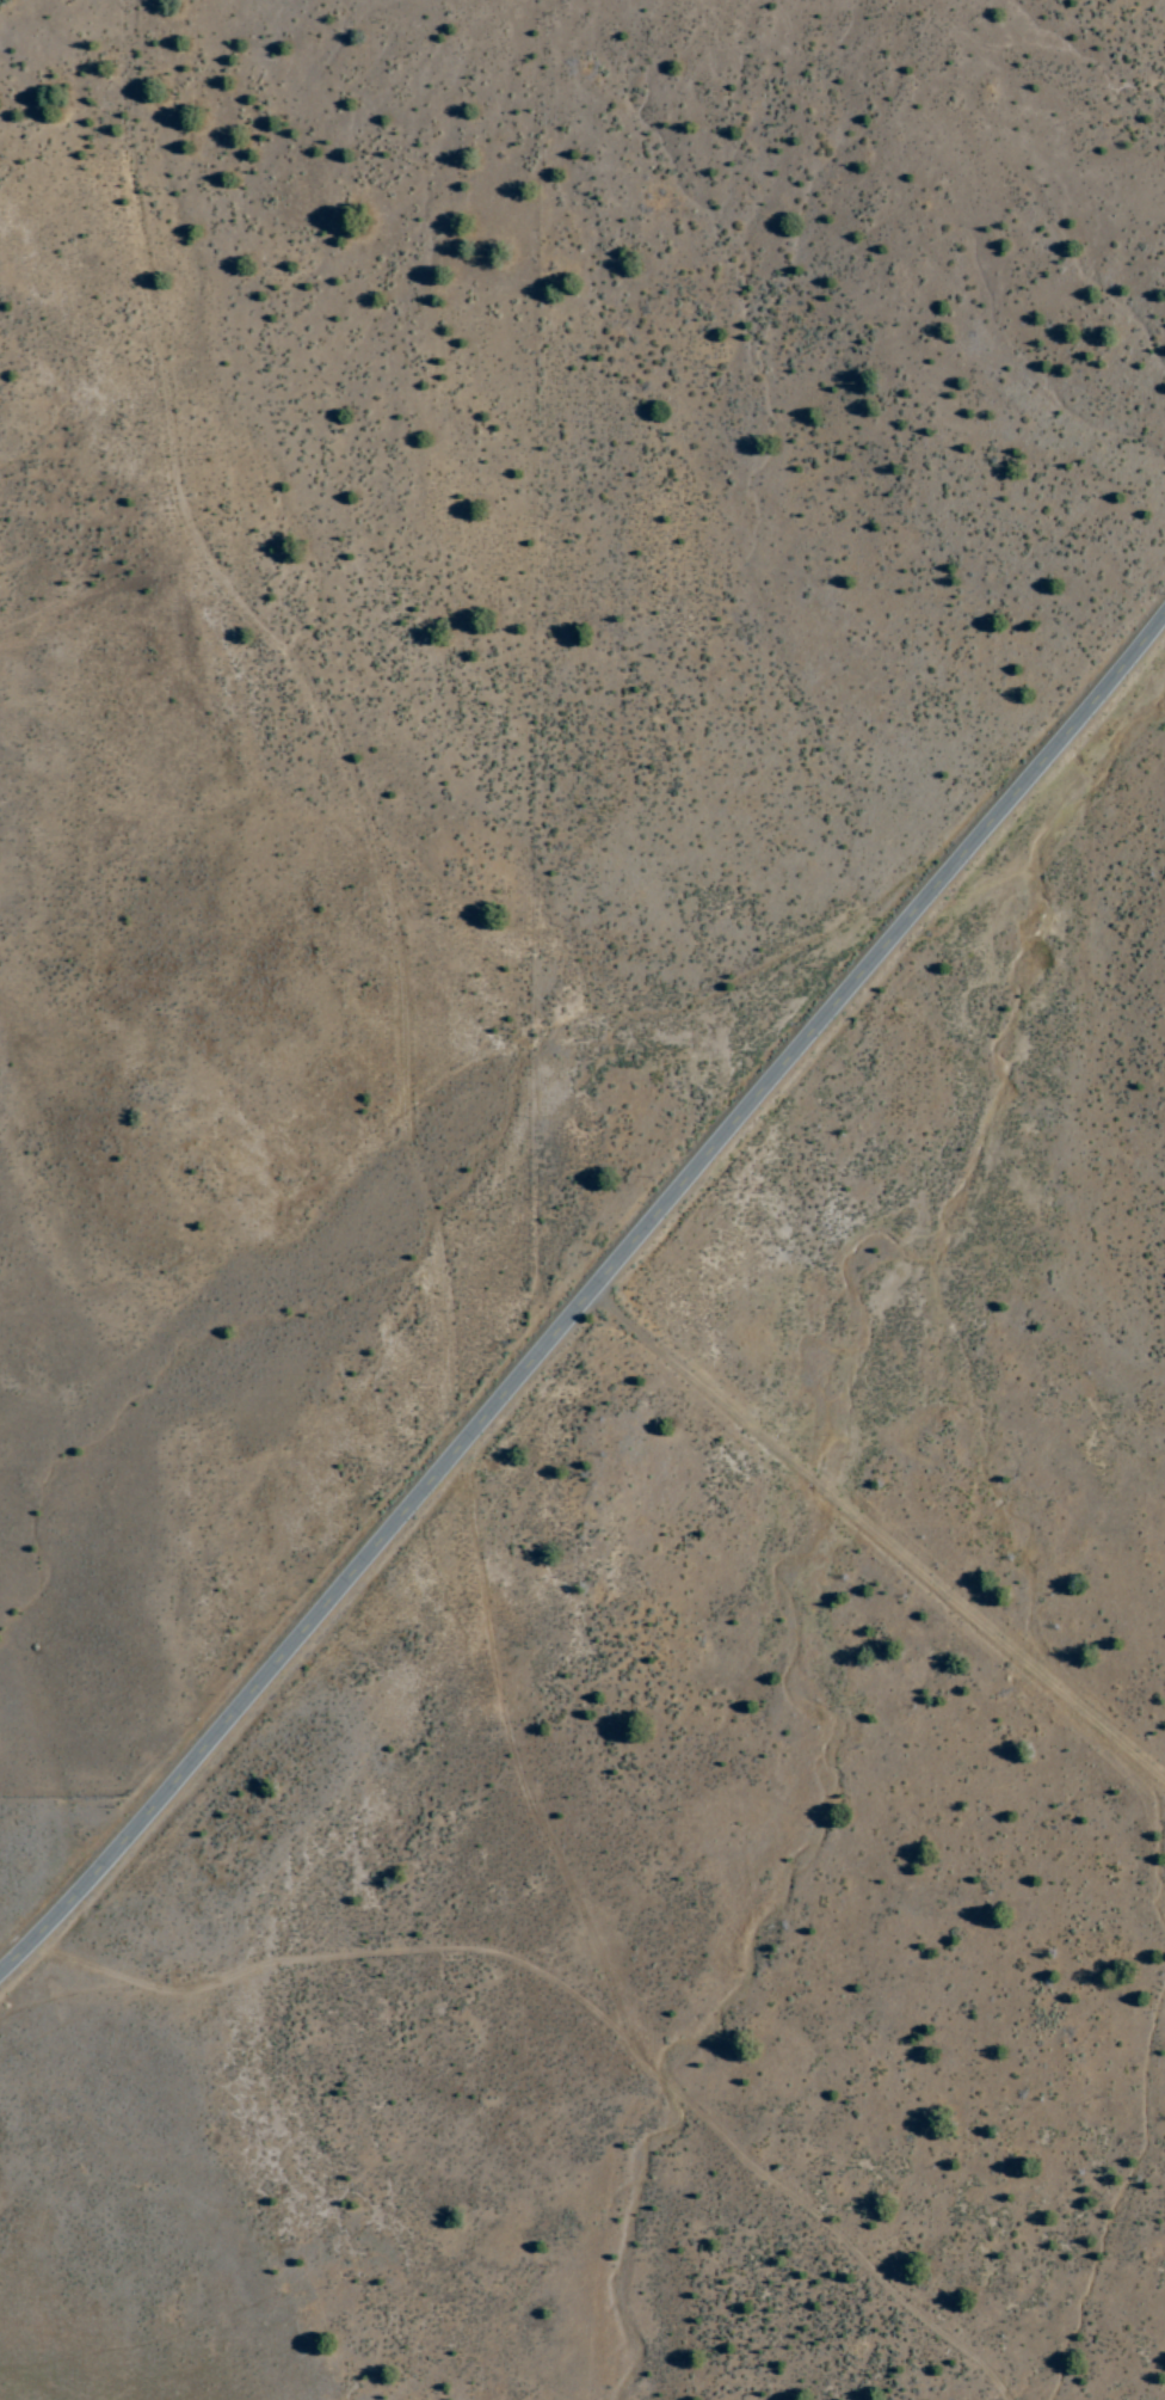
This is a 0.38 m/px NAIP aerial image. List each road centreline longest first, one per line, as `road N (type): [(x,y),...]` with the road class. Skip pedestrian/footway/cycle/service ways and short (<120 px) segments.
road 1 (residential): [(0,1981),(258,1696),(1164,625)]

